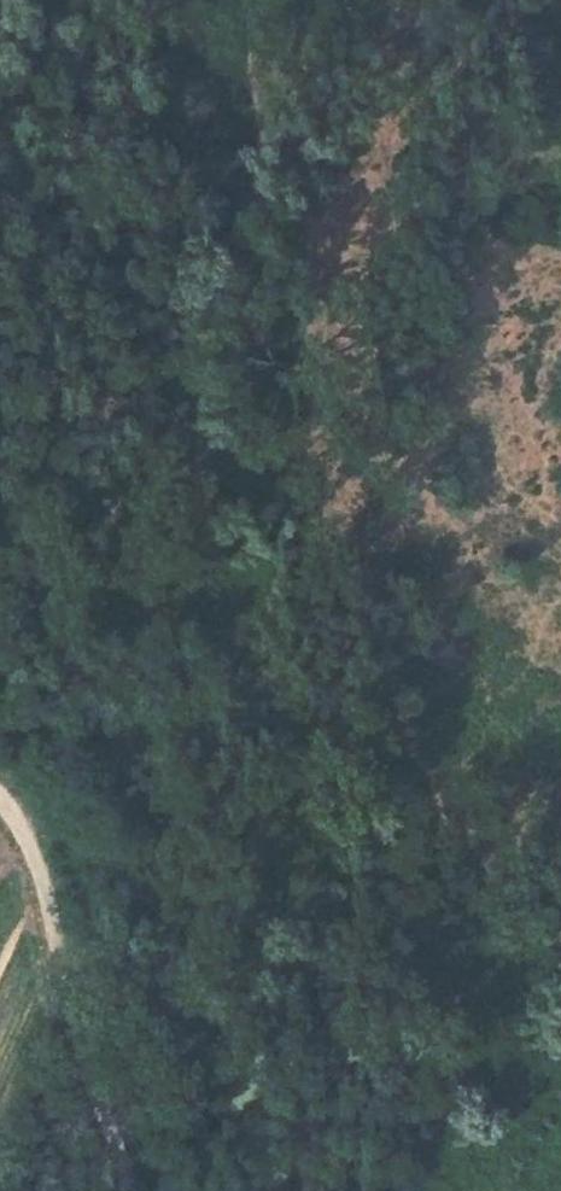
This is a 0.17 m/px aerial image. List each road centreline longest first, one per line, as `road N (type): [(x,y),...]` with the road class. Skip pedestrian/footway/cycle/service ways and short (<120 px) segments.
road 1 (track): [(0,791),(21,817),(46,889),(102,1096),(137,1190)]

